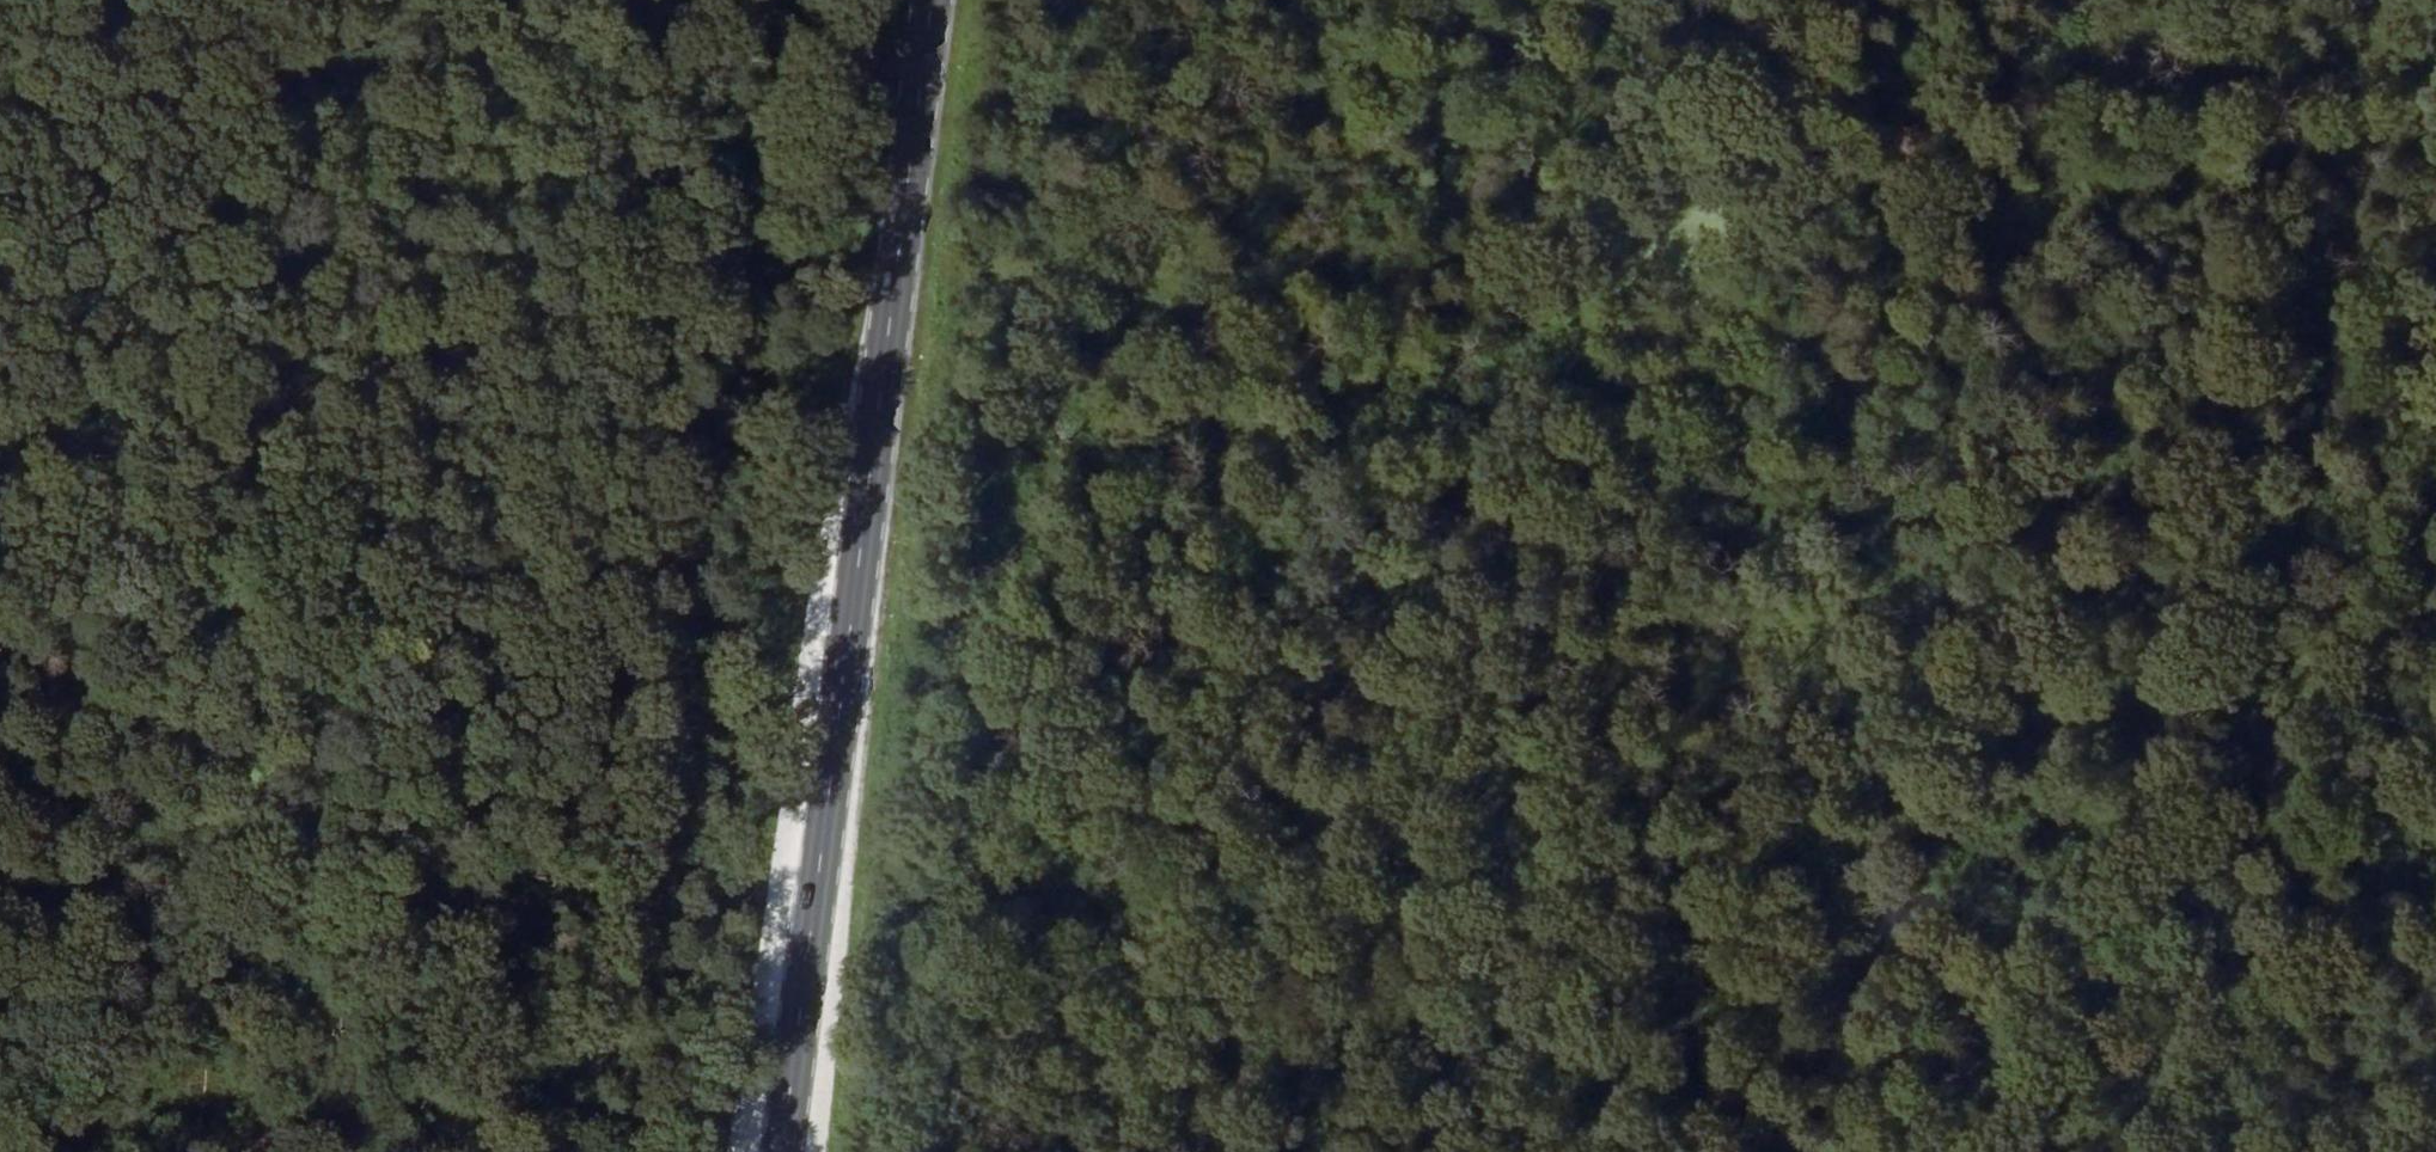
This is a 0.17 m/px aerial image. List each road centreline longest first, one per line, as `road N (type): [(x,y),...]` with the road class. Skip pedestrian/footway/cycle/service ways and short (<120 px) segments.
road 1 (primary): [(929,0),(780,1151)]

